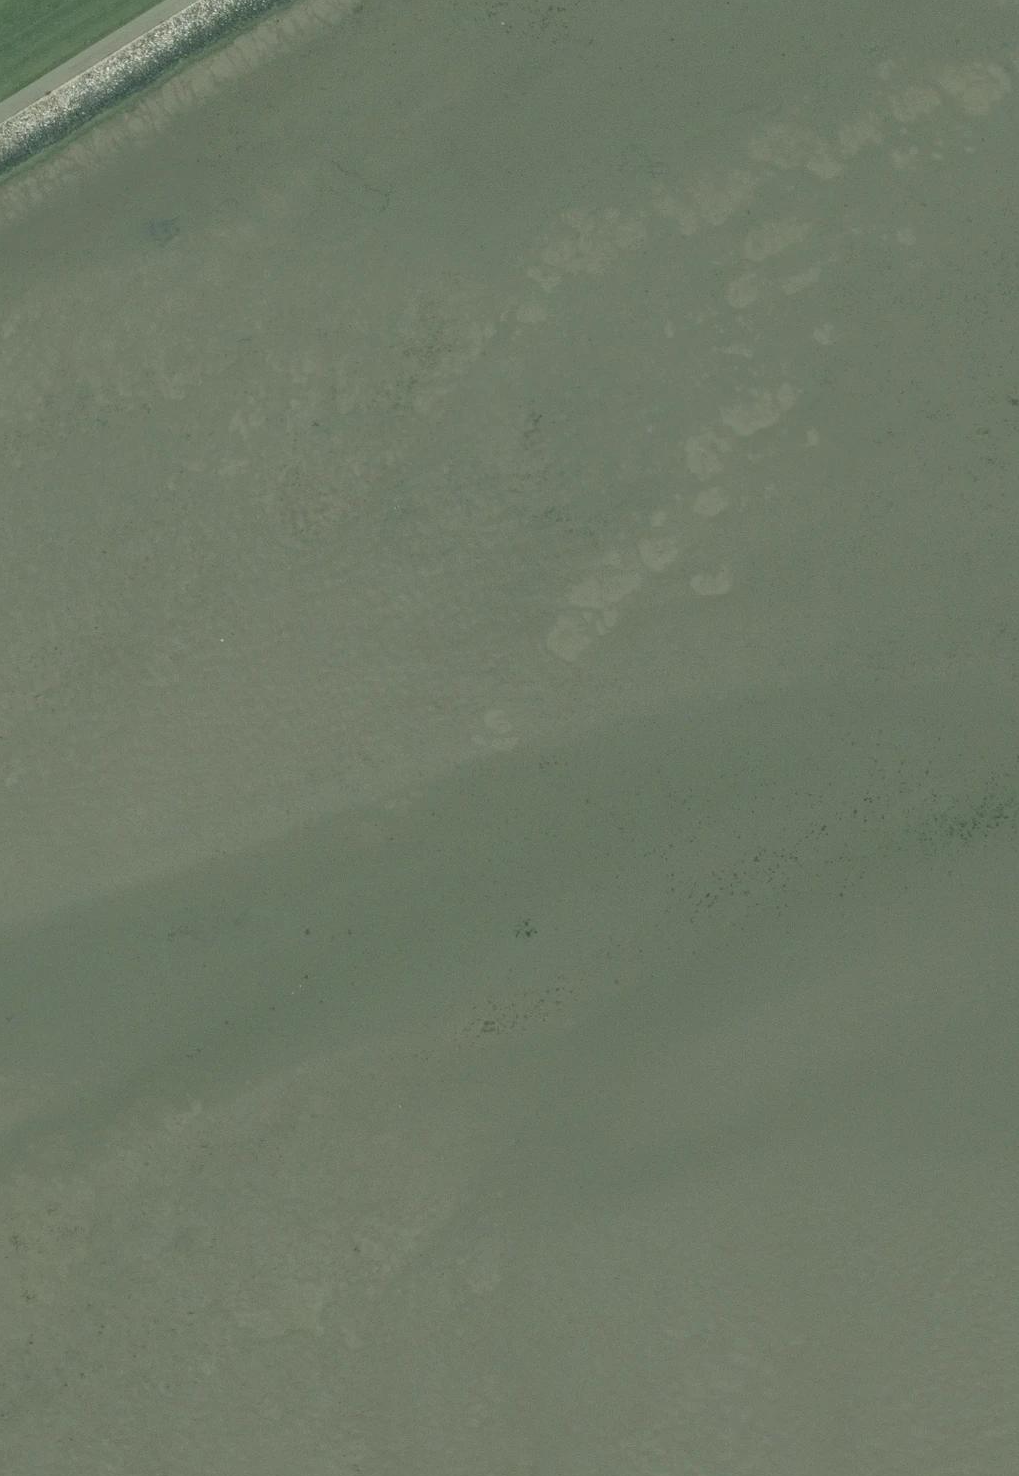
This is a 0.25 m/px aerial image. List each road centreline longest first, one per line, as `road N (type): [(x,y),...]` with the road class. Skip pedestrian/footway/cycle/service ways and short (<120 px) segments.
road 1 (unclassified): [(0,128),(206,0)]

